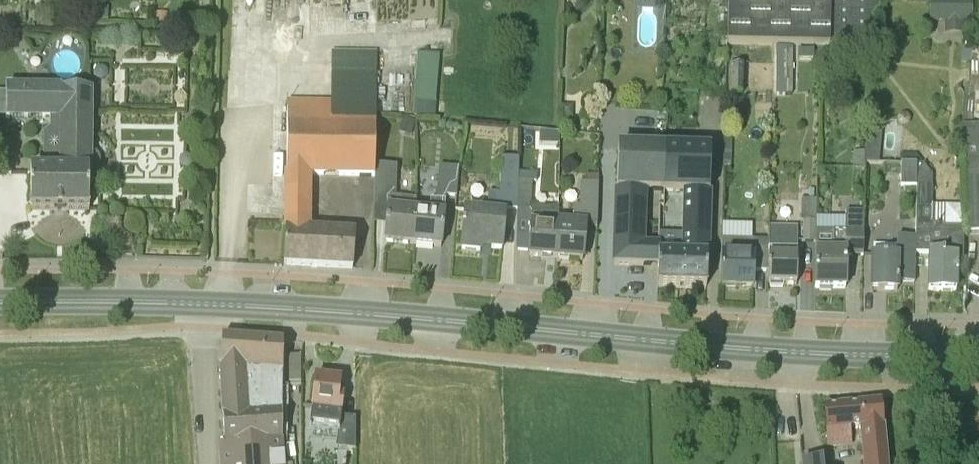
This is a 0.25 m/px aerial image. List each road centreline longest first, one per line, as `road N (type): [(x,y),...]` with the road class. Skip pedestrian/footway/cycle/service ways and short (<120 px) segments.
road 1 (secondary): [(978,355),(691,344),(208,304),(0,302)]

